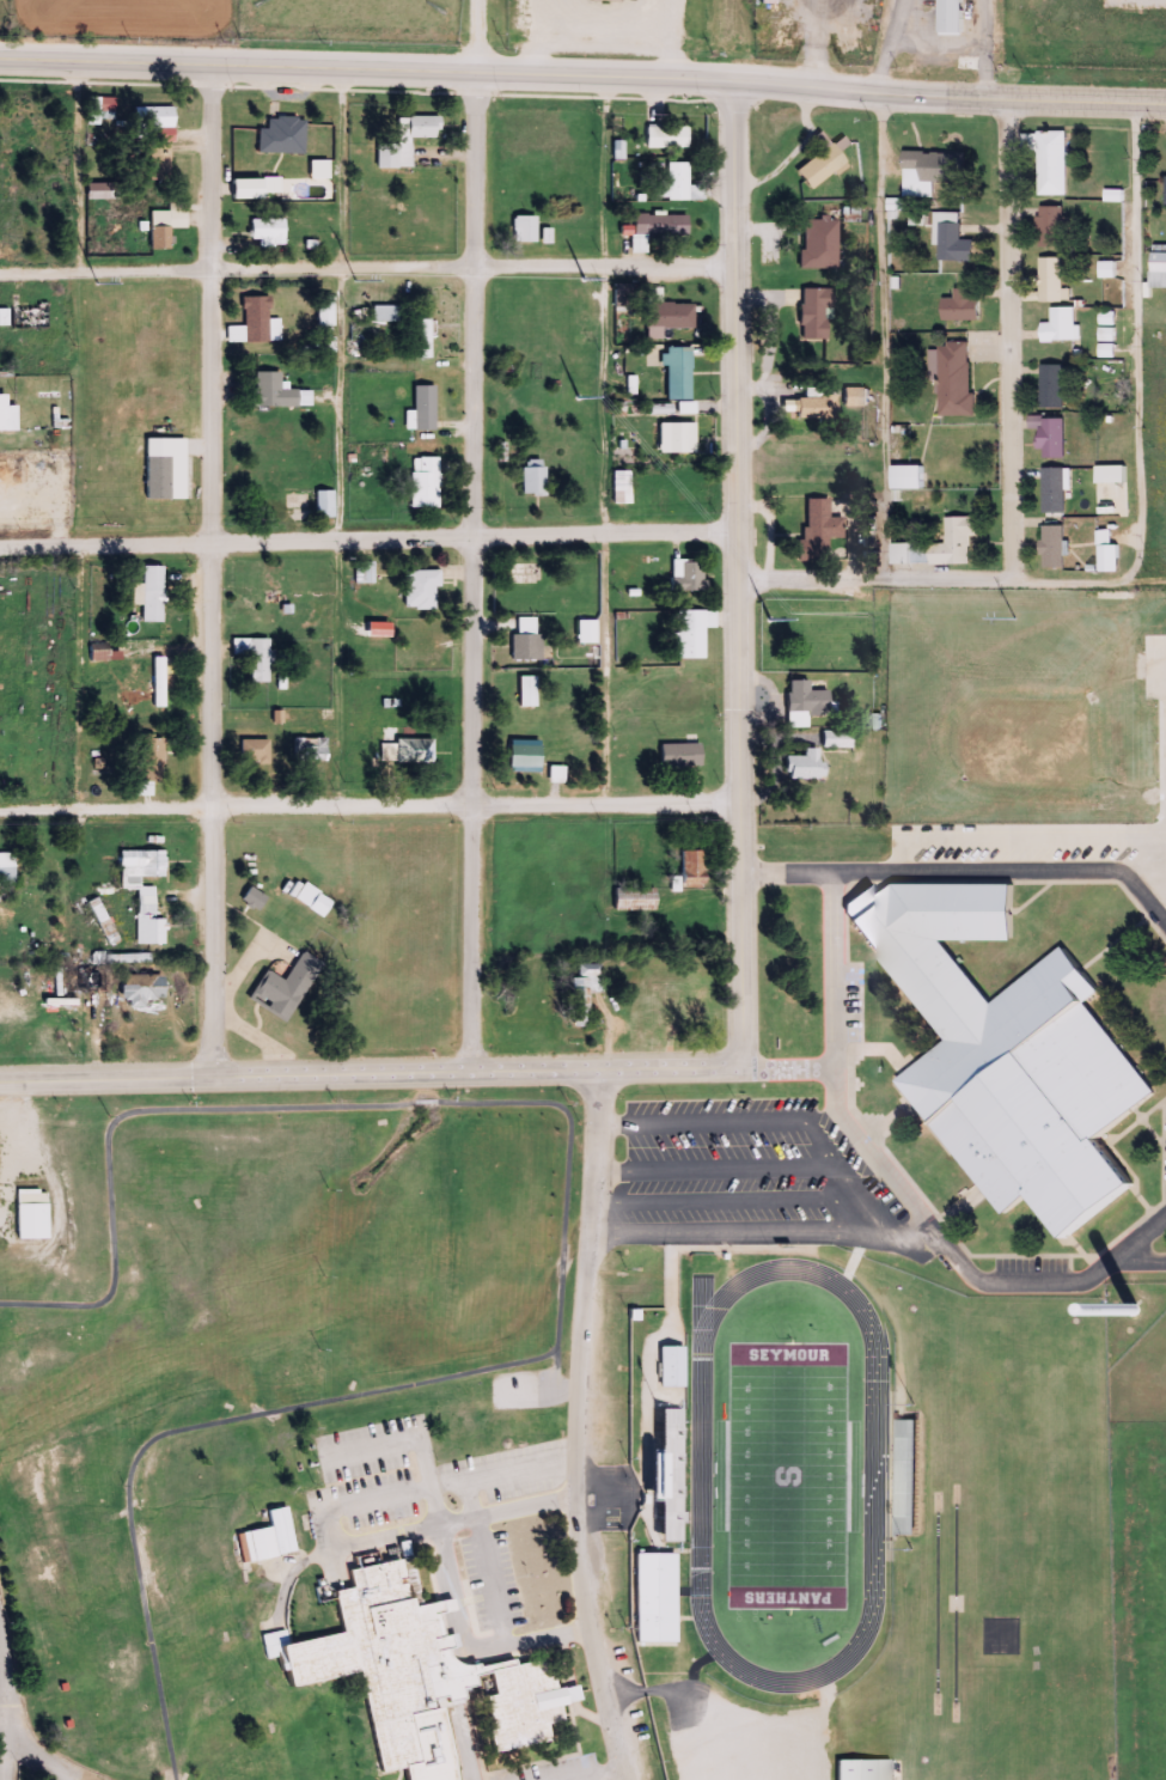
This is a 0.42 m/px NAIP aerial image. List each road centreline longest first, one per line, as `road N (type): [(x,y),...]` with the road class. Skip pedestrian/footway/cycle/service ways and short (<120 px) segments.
road 1 (residential): [(212,1074),(212,75)]
road 2 (residential): [(470,1072),(481,84)]
road 3 (residential): [(743,1068),(735,92)]
road 4 (primary): [(830,96),(0,66)]
road 5 (residential): [(743,1068),(0,1077)]
road 6 (residential): [(0,812),(741,806)]
road 7 (residential): [(0,547),(739,532)]
road 8 (residential): [(621,1779),(576,1552),(597,1071)]
road 9 (residential): [(1005,102),(1014,581)]
road 10 (residential): [(0,273),(476,268)]
road 11 (primary): [(1165,108),(830,96)]
road 12 (residential): [(737,269),(476,268)]
road 13 (residential): [(8,1779),(11,1720),(0,1646)]

